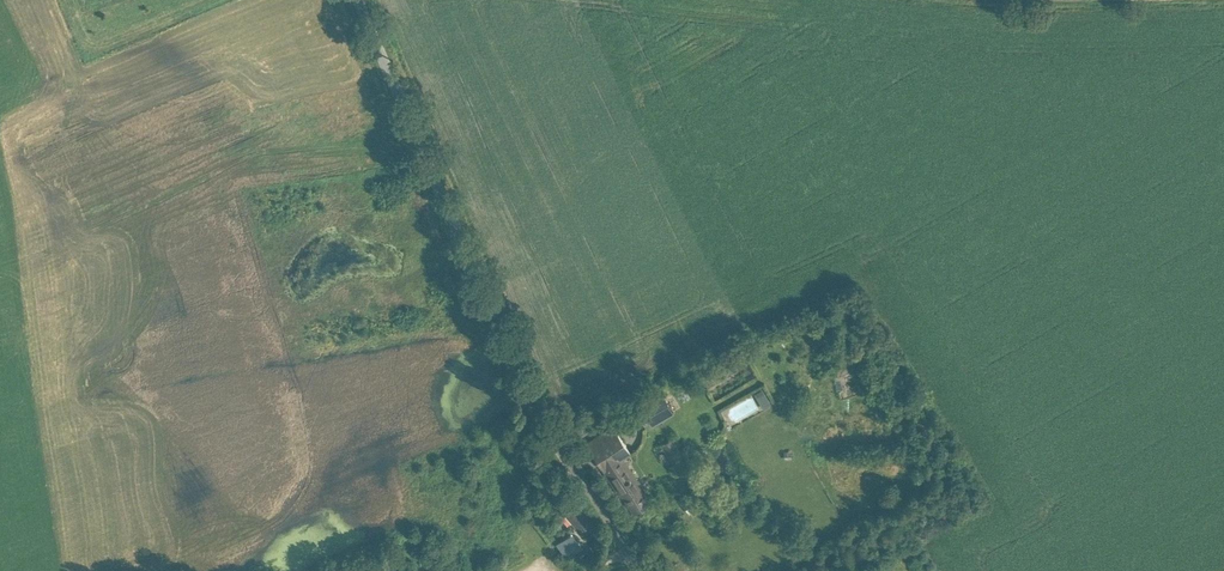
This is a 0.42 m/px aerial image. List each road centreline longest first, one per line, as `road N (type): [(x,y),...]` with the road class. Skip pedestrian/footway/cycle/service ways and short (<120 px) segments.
road 1 (unclassified): [(626,550),(561,429),(370,0)]

